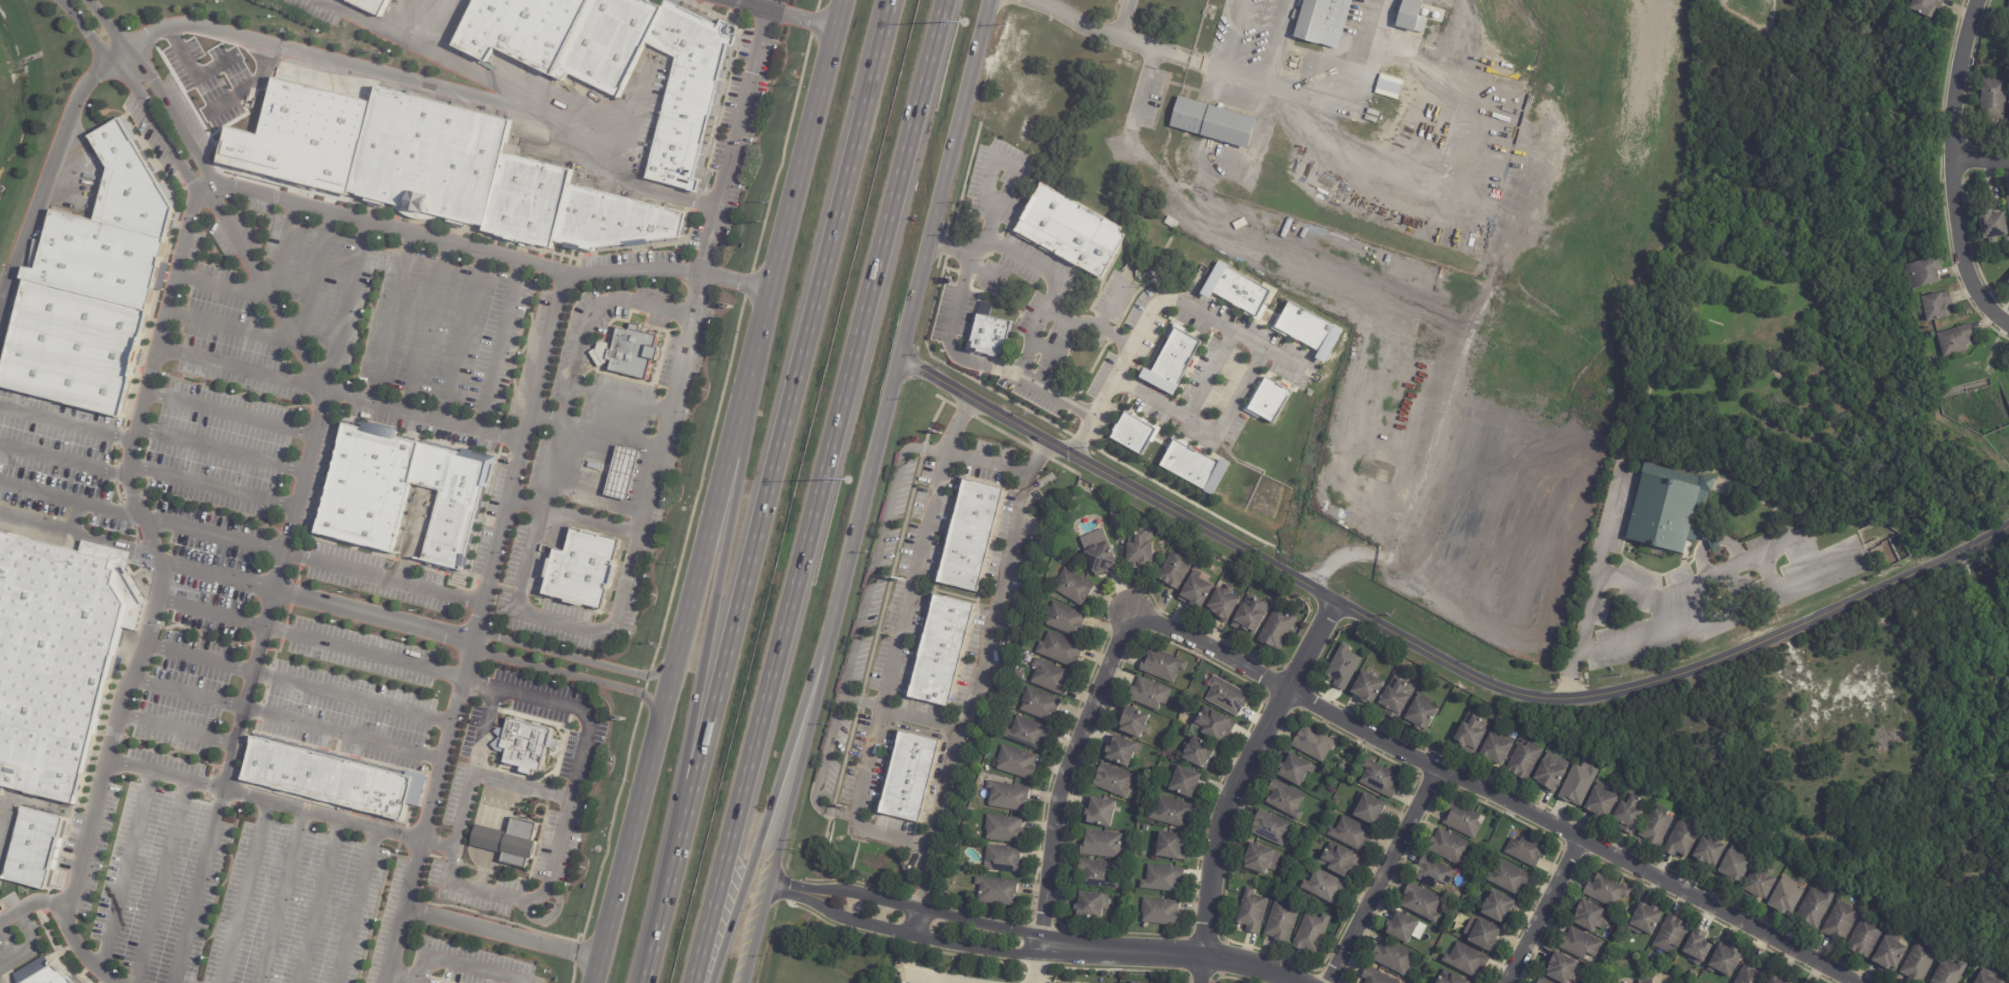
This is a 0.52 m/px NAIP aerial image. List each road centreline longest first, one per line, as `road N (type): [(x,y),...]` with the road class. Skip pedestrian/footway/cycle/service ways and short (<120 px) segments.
road 1 (tertiary): [(900,365),(1541,701),(1619,695),(1921,569)]
road 2 (motorway): [(690,982),(942,0)]
road 3 (motorway): [(890,0),(643,982)]
road 4 (residential): [(1129,612),(1858,982)]
road 5 (secondary): [(760,325),(592,982)]
road 6 (motorway): [(760,325),(640,982)]
road 7 (secondary): [(835,598),(997,0)]
road 8 (residential): [(1338,596),(1226,818),(1209,982)]
road 9 (motorway): [(709,982),(835,598)]
road 10 (secondary): [(745,982),(835,598)]
road 11 (residential): [(2008,328),(1977,292),(1964,261),(1951,186),(1965,60),(1985,0)]
road 12 (residential): [(1047,944),(1051,850),(1068,774),(1129,612)]
road 13 (secondary): [(848,0),(760,325)]
road 14 (residential): [(1312,982),(1214,949),(1047,944)]
road 15 (residential): [(1324,982),(1438,768)]
road 16 (residential): [(820,898),(841,921),(941,946),(1005,954),(1047,944)]
road 17 (residential): [(1047,944),(850,887),(820,898)]
road 18 (residential): [(1506,982),(1582,839)]

